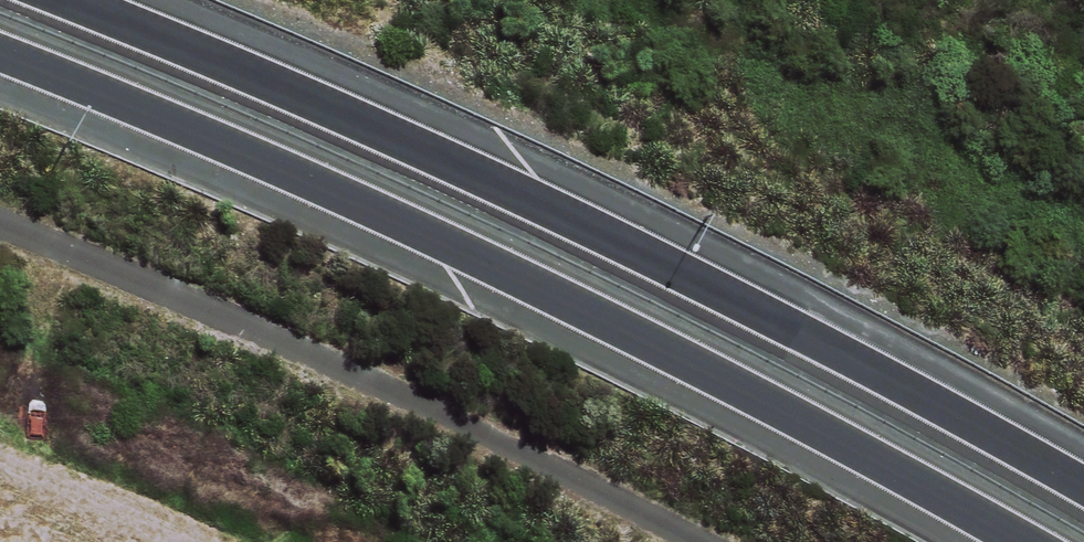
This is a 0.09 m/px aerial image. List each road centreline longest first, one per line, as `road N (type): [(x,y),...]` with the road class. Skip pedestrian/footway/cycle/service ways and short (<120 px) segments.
road 1 (motorway): [(1007,541),(561,311),(0,75)]
road 2 (motorway): [(104,0),(759,295),(1083,479)]

